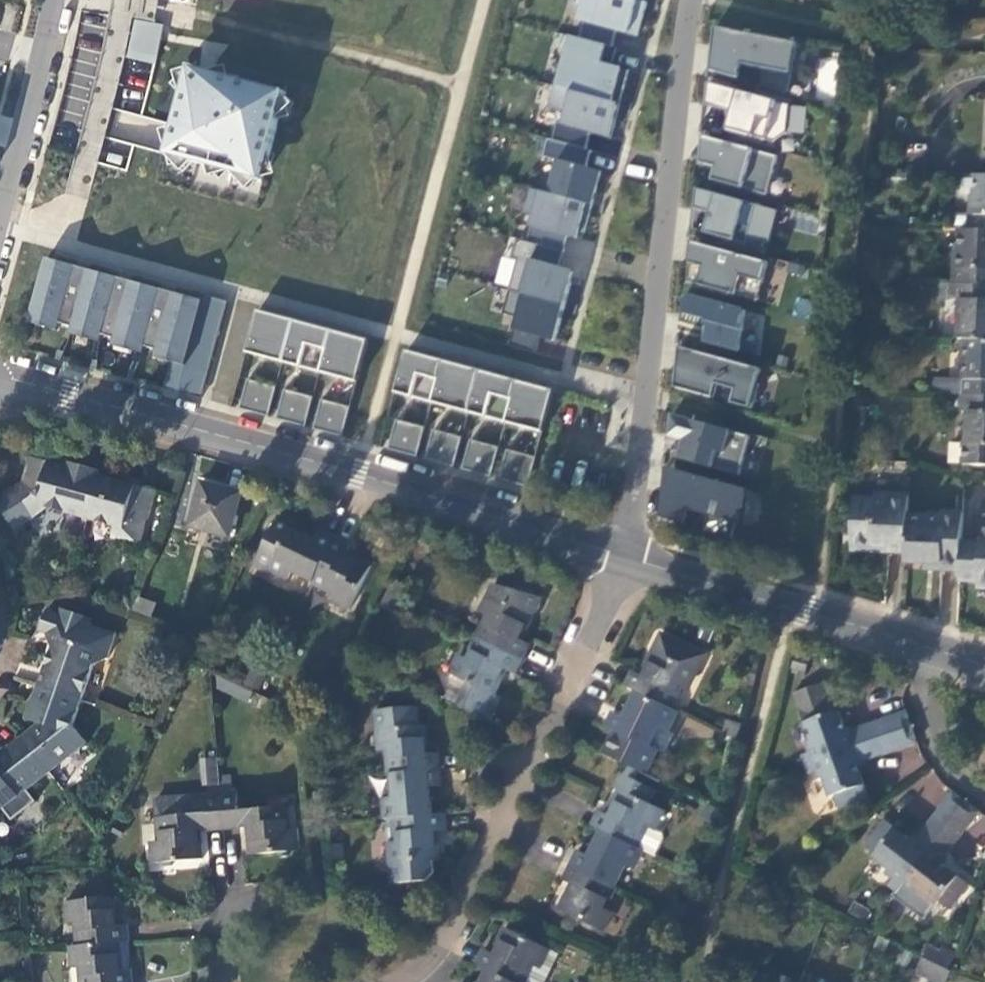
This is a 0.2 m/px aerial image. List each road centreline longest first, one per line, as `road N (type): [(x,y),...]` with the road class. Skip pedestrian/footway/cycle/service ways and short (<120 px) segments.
road 1 (unclassified): [(627,556),(0,381)]
road 2 (residential): [(690,0),(627,556)]
road 3 (residential): [(627,556),(440,954),(413,981)]
road 4 (unclassified): [(984,663),(627,556)]
road 5 (residential): [(0,218),(53,0)]

